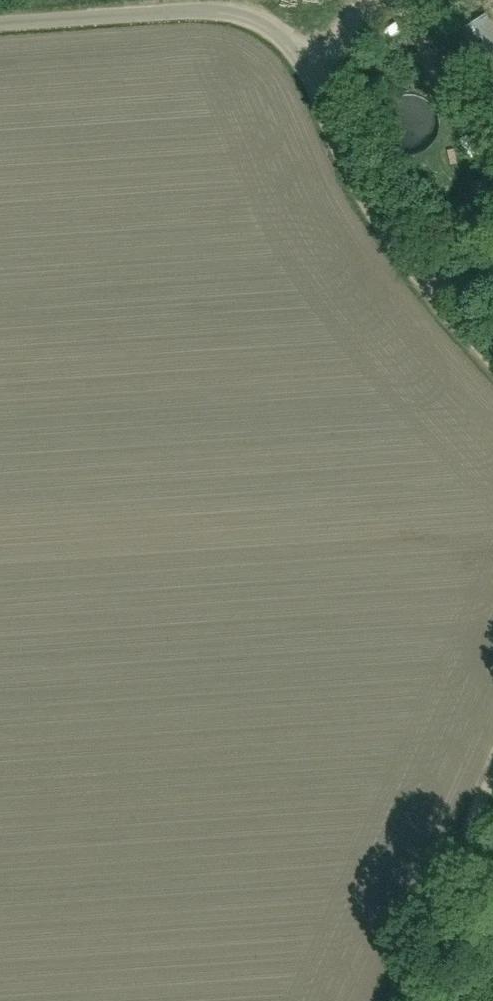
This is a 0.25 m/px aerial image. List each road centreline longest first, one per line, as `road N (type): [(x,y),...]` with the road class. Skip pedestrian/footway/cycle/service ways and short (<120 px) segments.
road 1 (track): [(492,372),(384,241),(326,135),(316,80),(365,0)]
road 2 (track): [(390,1000),(492,774)]

